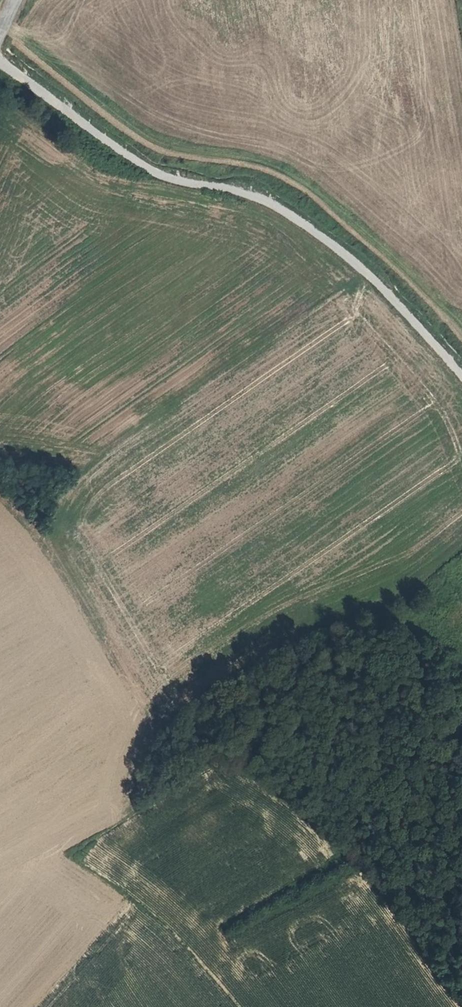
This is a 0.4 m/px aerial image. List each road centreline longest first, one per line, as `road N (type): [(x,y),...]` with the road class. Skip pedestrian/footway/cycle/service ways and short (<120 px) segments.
road 1 (track): [(0,60),(148,172),(263,199),(376,276),(461,370)]

